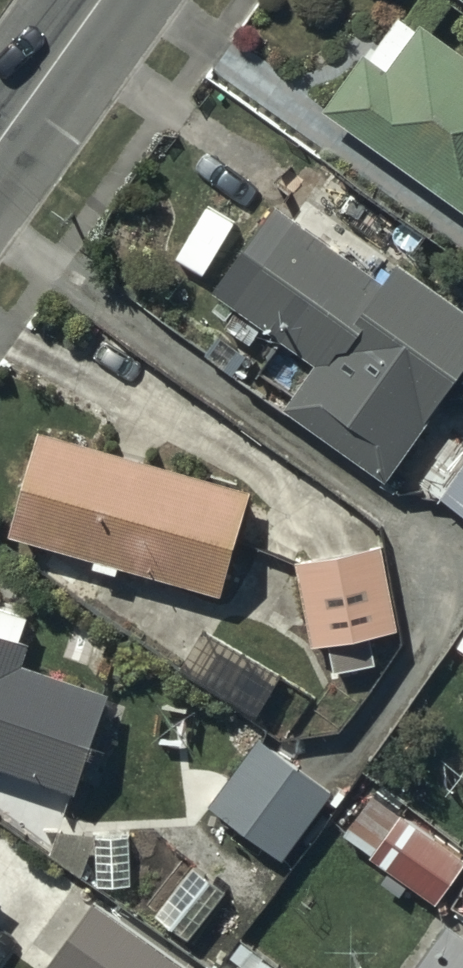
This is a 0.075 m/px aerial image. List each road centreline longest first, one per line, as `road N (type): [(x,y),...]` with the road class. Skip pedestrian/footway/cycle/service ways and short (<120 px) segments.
road 1 (tertiary): [(0,139),(99,0)]

